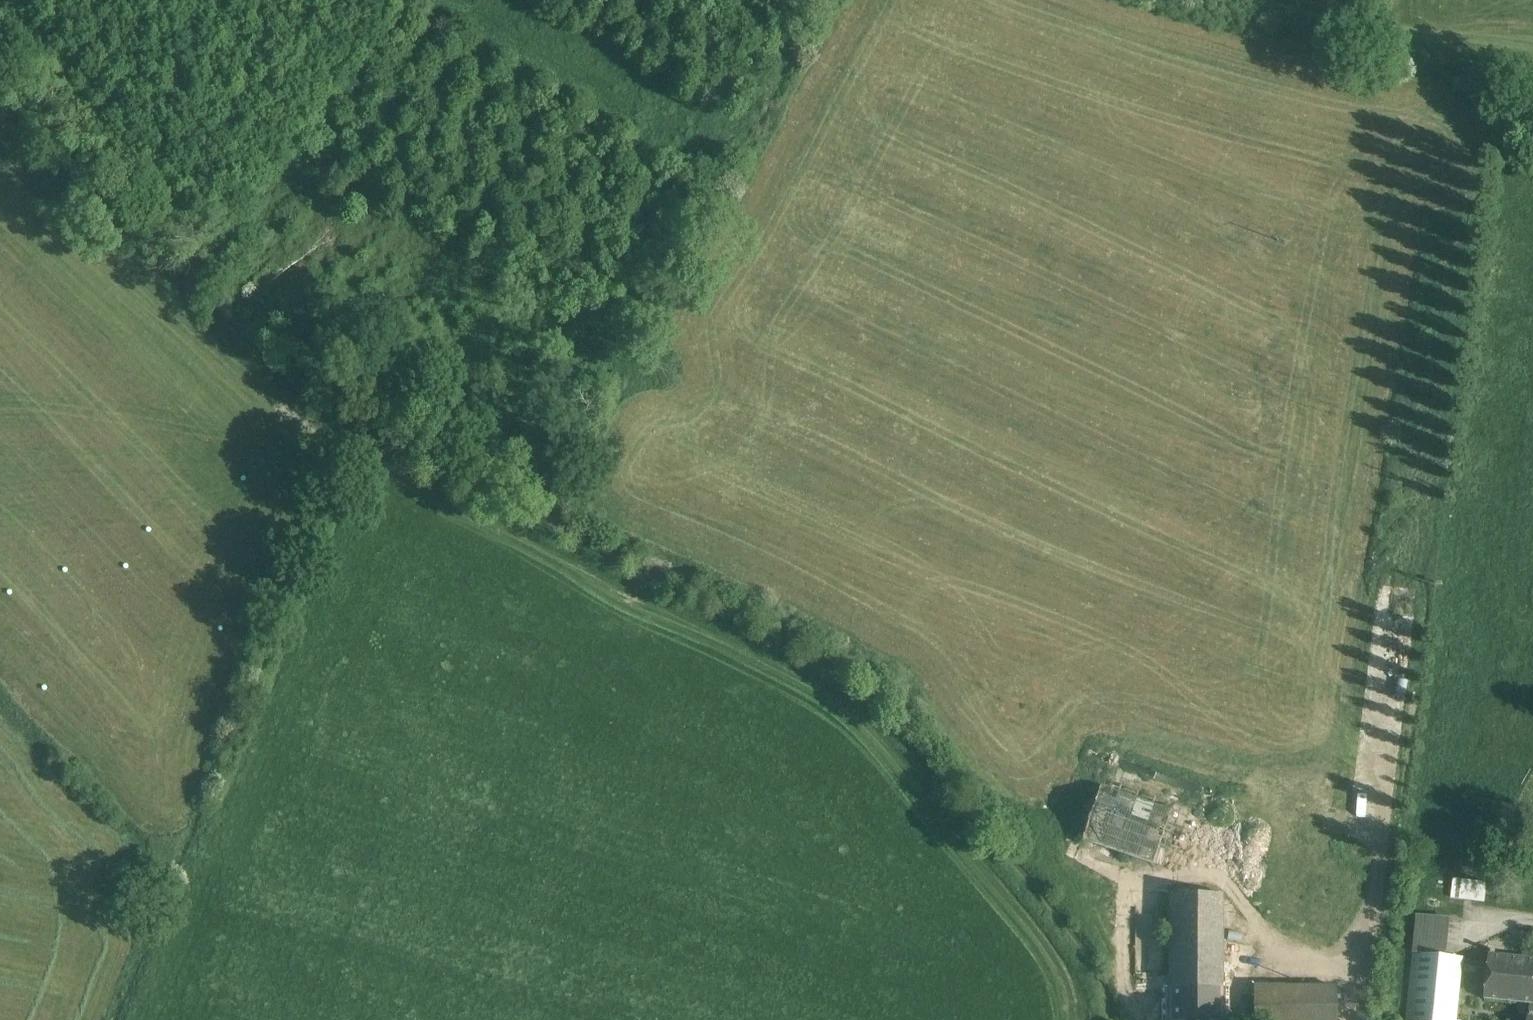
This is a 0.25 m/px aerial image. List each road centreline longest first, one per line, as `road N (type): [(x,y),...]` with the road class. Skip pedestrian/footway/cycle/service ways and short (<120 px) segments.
road 1 (track): [(1207,873),(1266,931),(1355,980),(1353,1019)]

